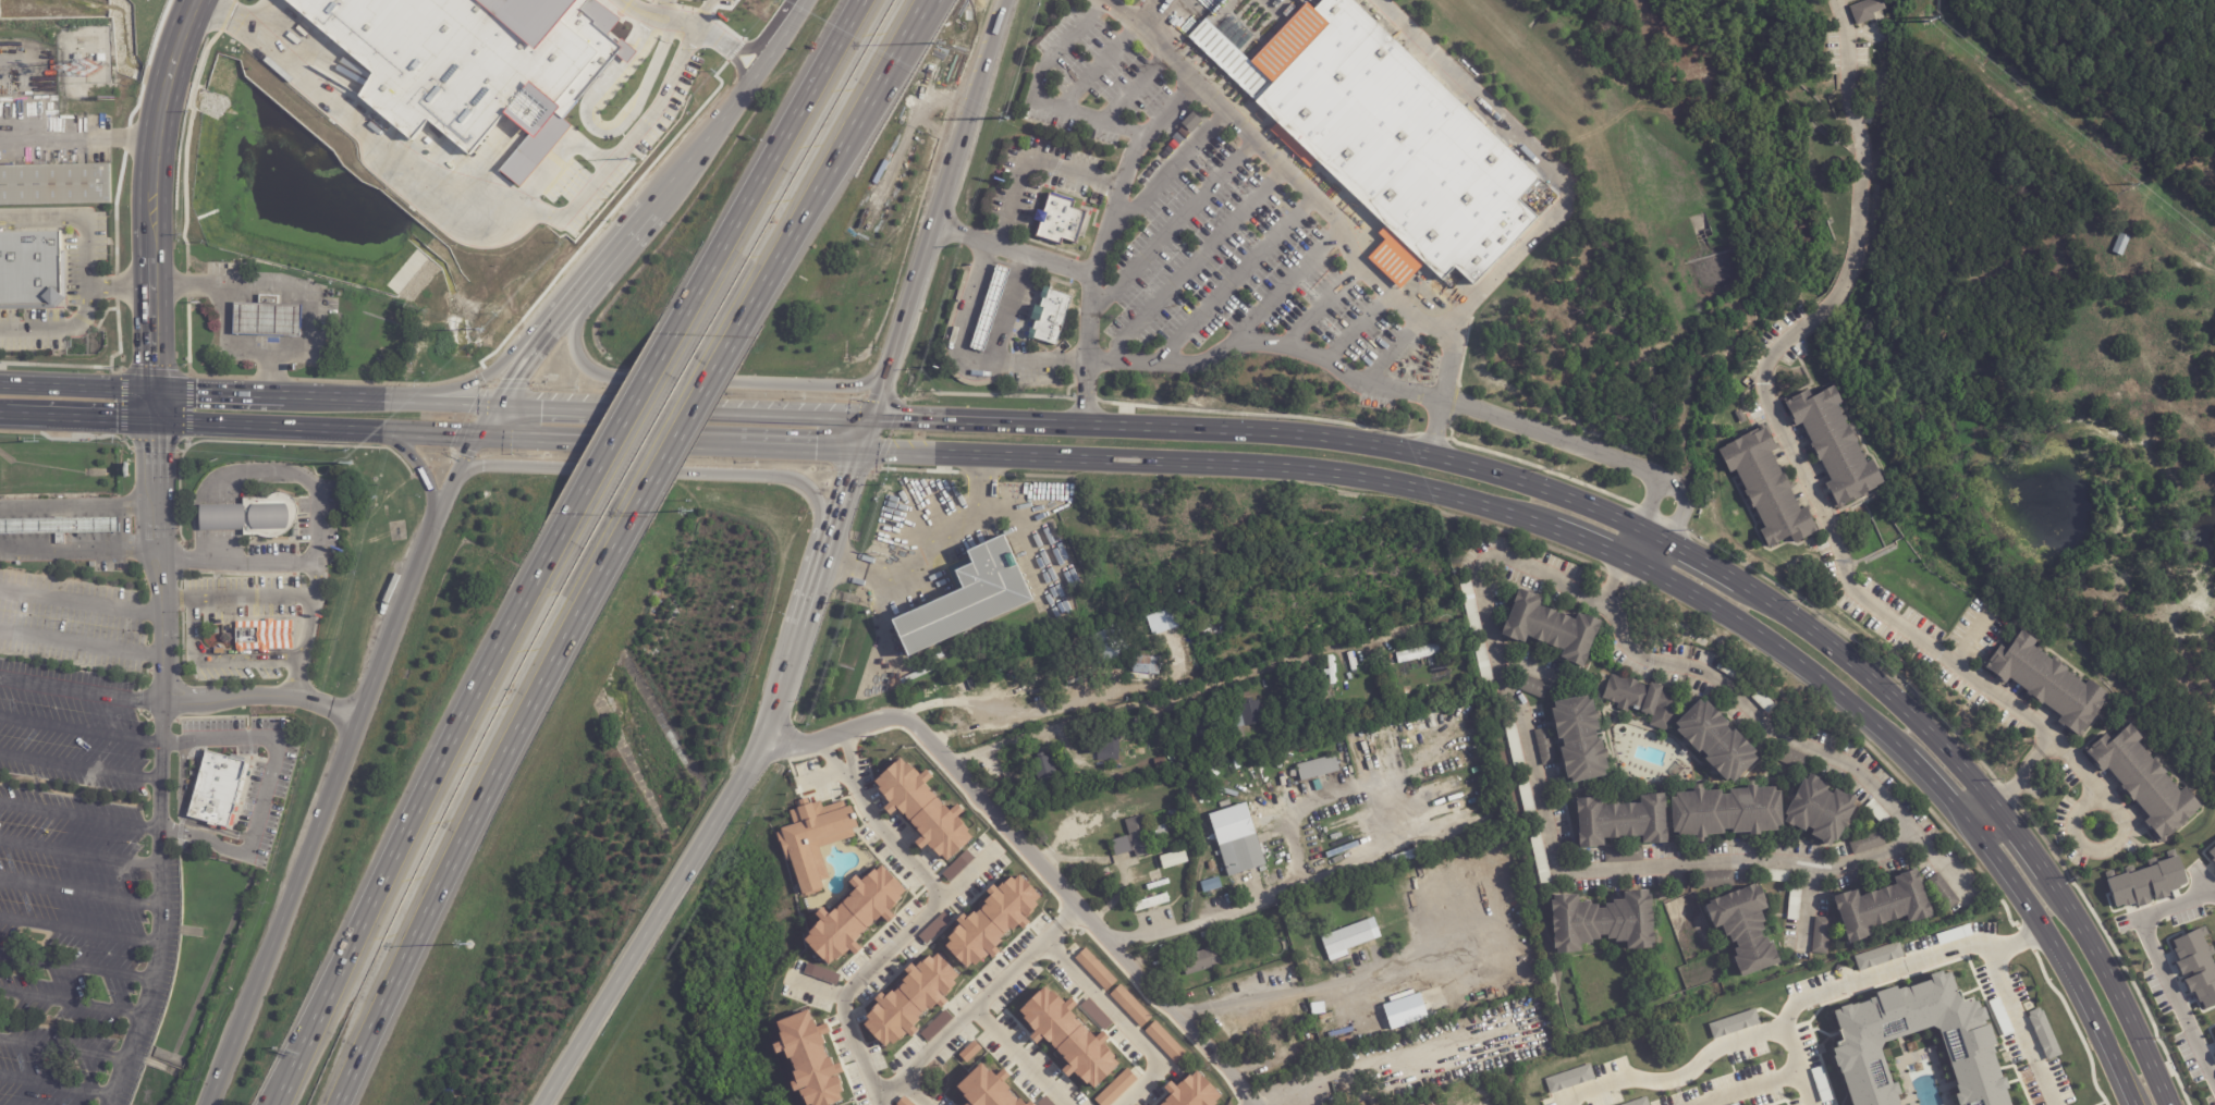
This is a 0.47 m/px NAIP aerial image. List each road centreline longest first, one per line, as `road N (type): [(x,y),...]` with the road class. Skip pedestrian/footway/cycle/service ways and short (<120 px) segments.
road 1 (secondary): [(2170,1104),(2092,944),(1995,805),(1853,661),(1737,579),(1583,502),(1427,454),(1330,437),(1052,422)]
road 2 (residential): [(1838,0),(1863,155),(1853,254),(1839,302),(1771,357),(1766,398),(1827,518),(1852,590),(2081,759),(2101,786)]
road 3 (residential): [(764,747),(815,741),(893,716),(909,720),(1257,1104)]
road 4 (motorway): [(335,1104),(484,795),(626,525)]
road 5 (secondary): [(424,553),(208,1104)]
road 6 (secondary): [(946,454),(1329,471),(1530,519)]
road 7 (secondary): [(803,612),(818,511),(795,478),(477,467),(451,484)]
road 8 (secondary): [(544,1104),(764,747),(783,684)]
road 9 (motorway): [(565,523),(344,951)]
road 10 (residential): [(951,762),(1410,624)]
road 11 (secondary): [(872,417),(1010,0)]
road 12 (secondary): [(611,259),(575,336),(578,354),(601,378),(855,389),(891,363)]
road 13 (motorway): [(861,0),(683,310)]
road 14 (primary): [(872,417),(603,409)]
road 15 (secondary): [(1687,591),(1798,662),(1894,744)]
road 16 (motorway): [(683,310),(565,523)]
road 17 (motorway): [(811,197),(944,0)]
road 18 (motorway): [(626,525),(742,318)]
road 19 (primary): [(611,259),(480,380),(428,404)]
road 20 (secondary): [(786,24),(648,209)]
road 21 (motorway): [(811,197),(924,0)]
road 22 (secondary): [(2027,904),(2132,1104)]
road 23 (secondary): [(611,259),(476,433)]
road 24 (primary): [(154,421),(362,429)]
road 25 (primary): [(204,0),(182,41),(154,175)]
road 26 (secondary): [(1052,422),(872,417)]
road 27 (primary): [(154,213),(152,390)]
road 28 (primary): [(566,438),(742,445)]
road 29 (motorway): [(344,951),(258,1104)]
road 30 (residential): [(2101,786),(2125,818),(2115,844),(2102,849),(2081,844),(2073,822),(2101,786)]
road 31 (secondary): [(803,612),(861,451)]
road 32 (motorway): [(344,951),(275,1104)]
road 33 (primary): [(362,429),(393,441),(416,465),(429,499),(424,553)]
road 34 (primary): [(152,390),(0,385)]
road 35 (primary): [(301,397),(152,390)]
road 36 (primary): [(5,415),(154,421)]
road 37 (motorway): [(742,318),(811,197)]
road 38 (secondary): [(476,433),(424,553)]
road 39 (primary): [(428,404),(301,397)]

